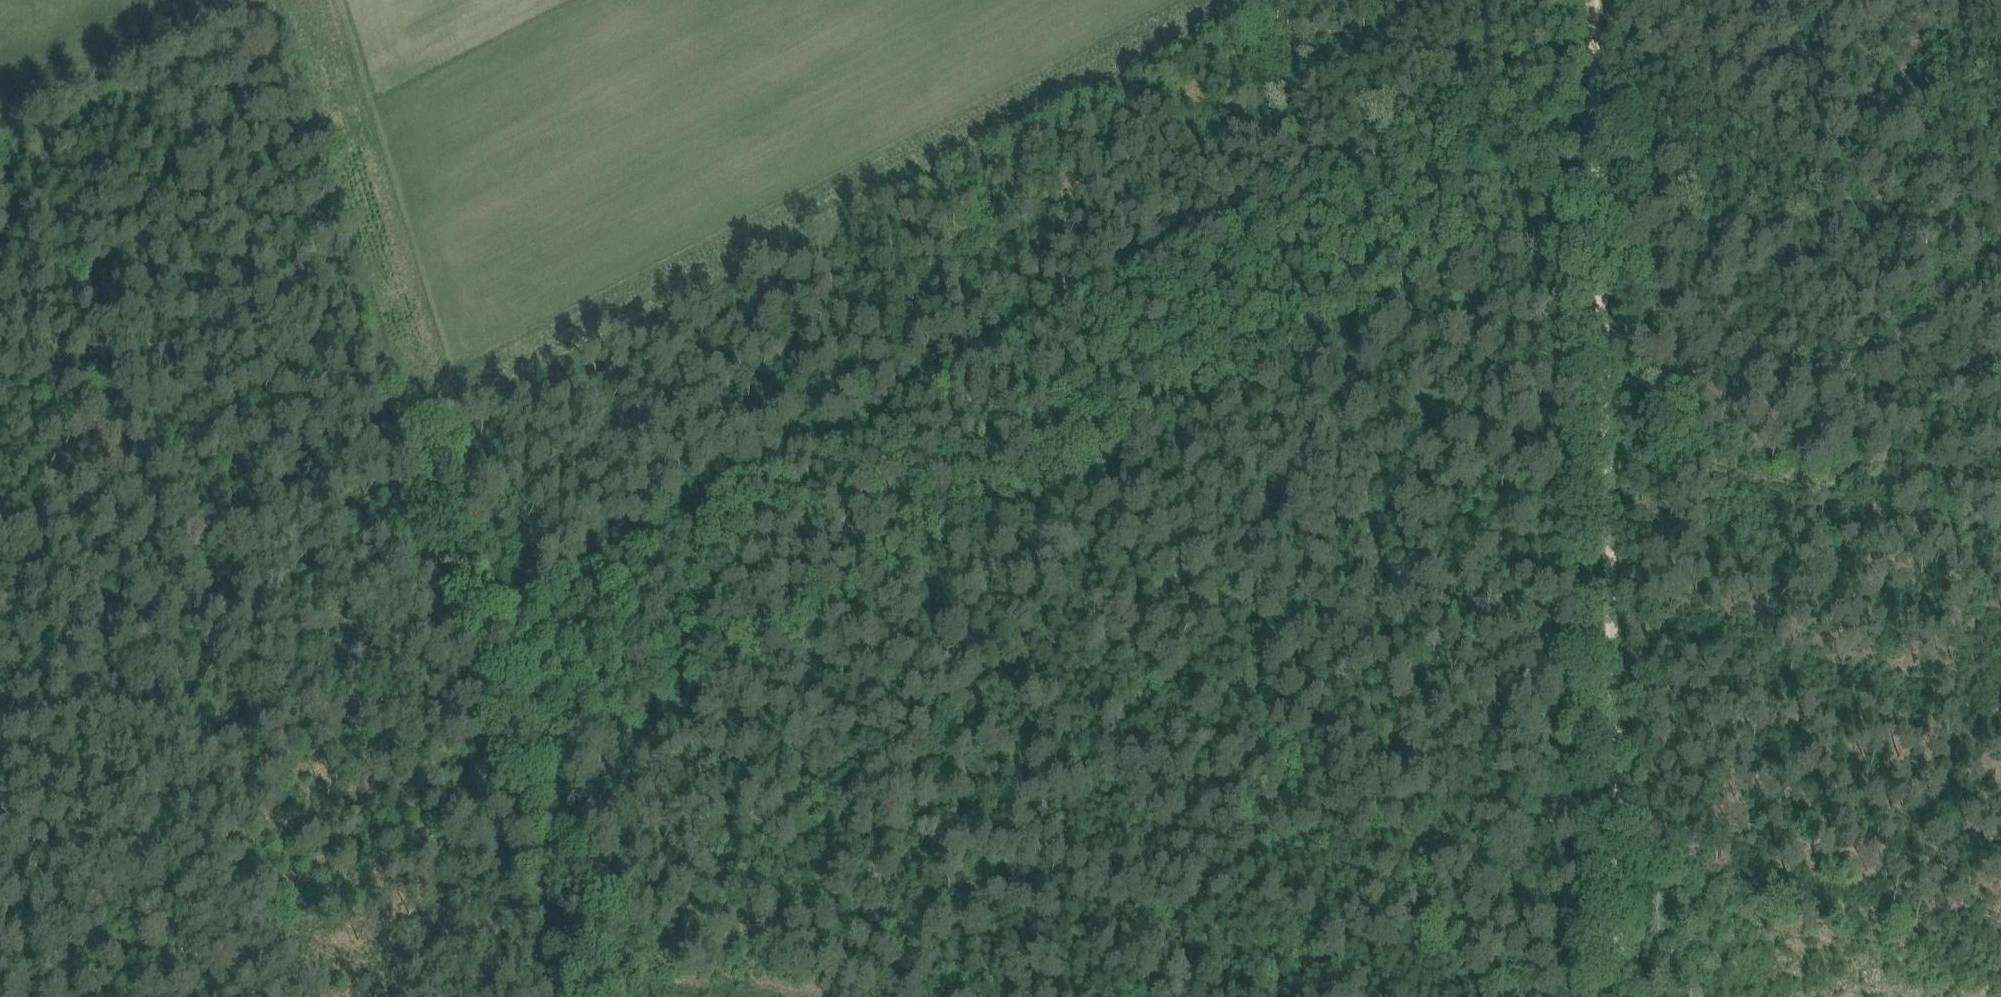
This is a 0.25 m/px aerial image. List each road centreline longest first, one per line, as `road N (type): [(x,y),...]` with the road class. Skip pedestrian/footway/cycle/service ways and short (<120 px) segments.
road 1 (track): [(1621,996),(1591,0)]
road 2 (track): [(280,0),(408,383)]

